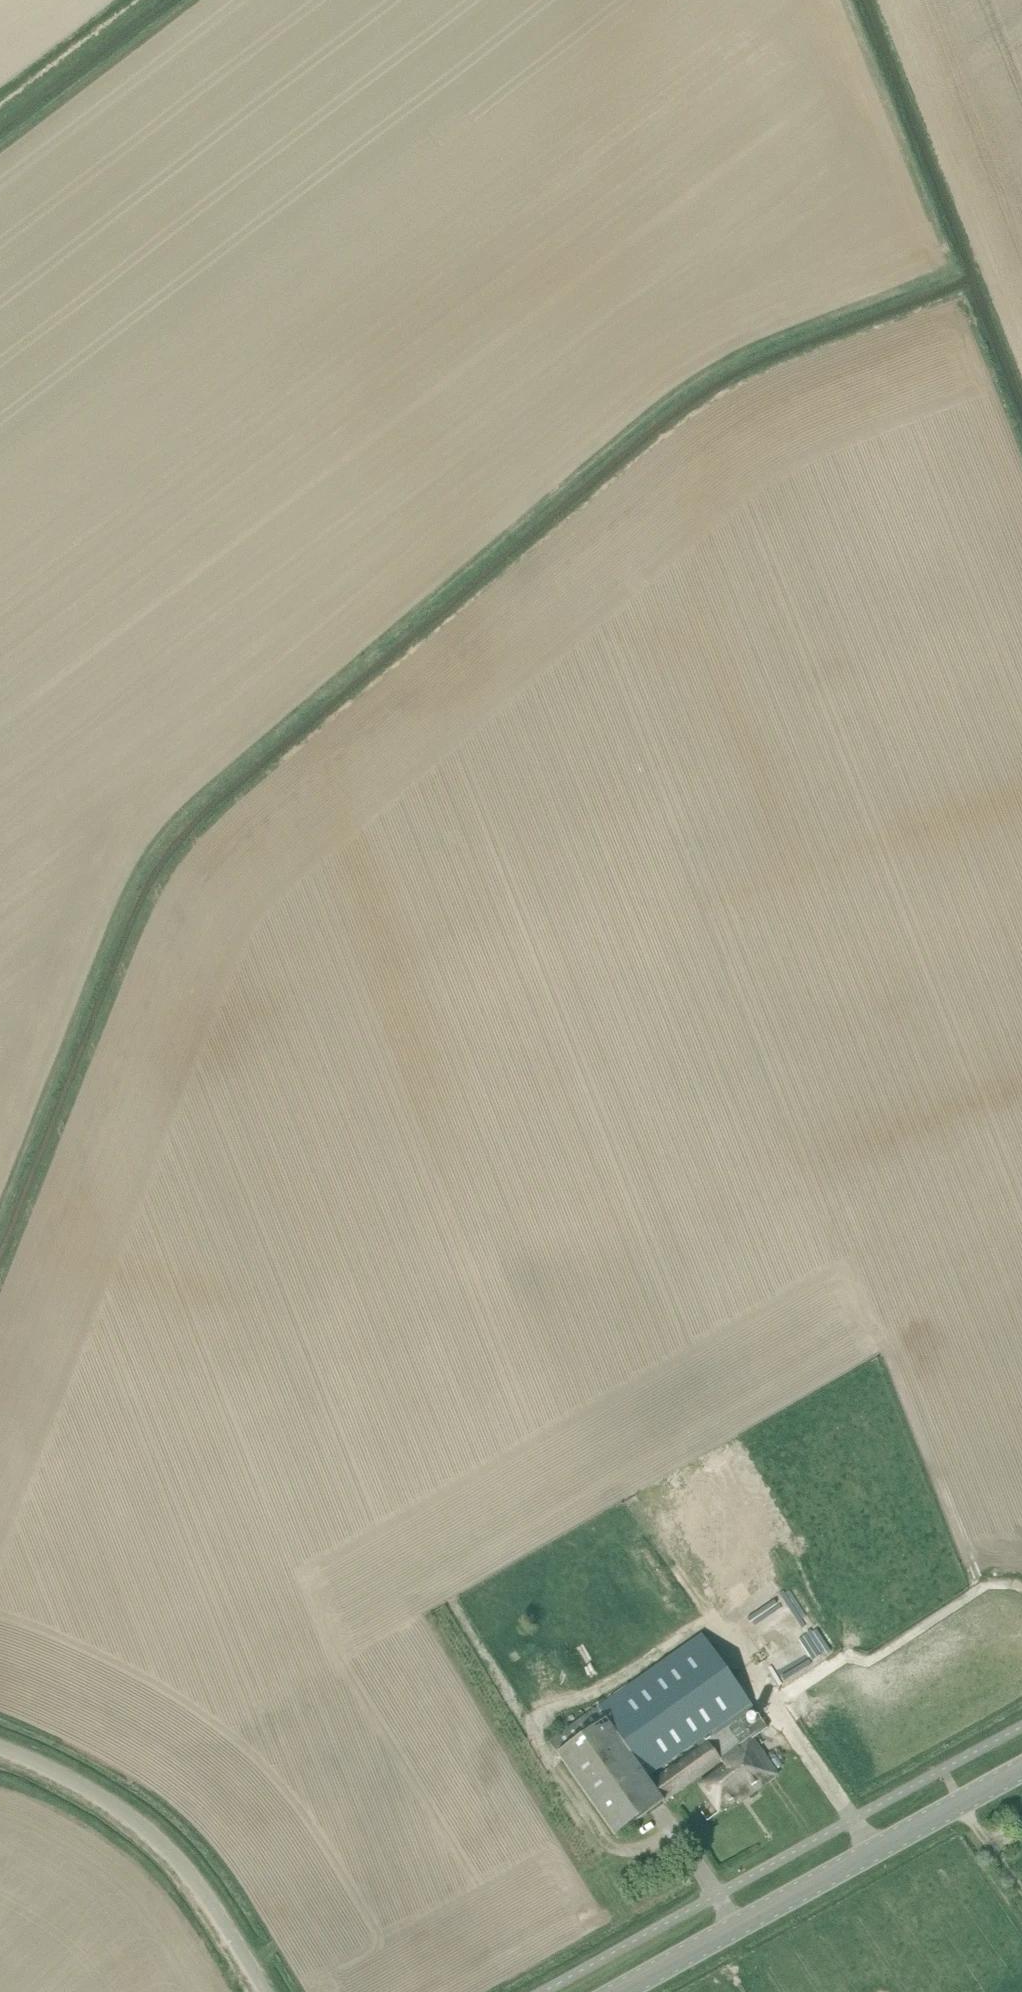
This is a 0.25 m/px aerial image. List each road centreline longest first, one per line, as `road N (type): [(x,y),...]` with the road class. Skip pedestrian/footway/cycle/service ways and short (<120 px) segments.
road 1 (tertiary): [(615,1991),(1021,1768)]
road 2 (unclassified): [(269,1991),(183,1866),(149,1830),(25,1754),(0,1748)]

